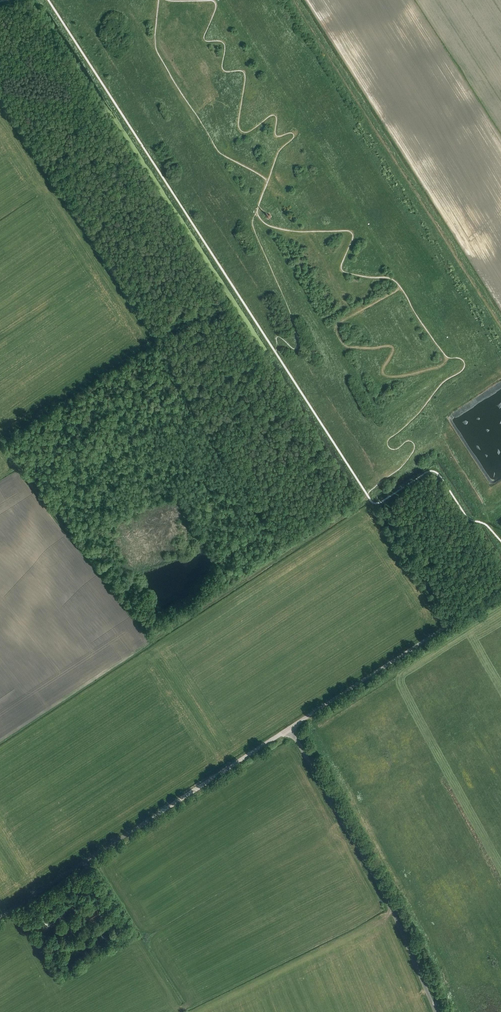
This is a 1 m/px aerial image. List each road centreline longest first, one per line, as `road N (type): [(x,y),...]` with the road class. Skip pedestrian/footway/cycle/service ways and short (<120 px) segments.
road 1 (unclassified): [(0,917),(290,728)]
road 2 (unclassified): [(437,1011),(384,895),(290,728)]
road 3 (unclassified): [(290,728),(500,592)]

